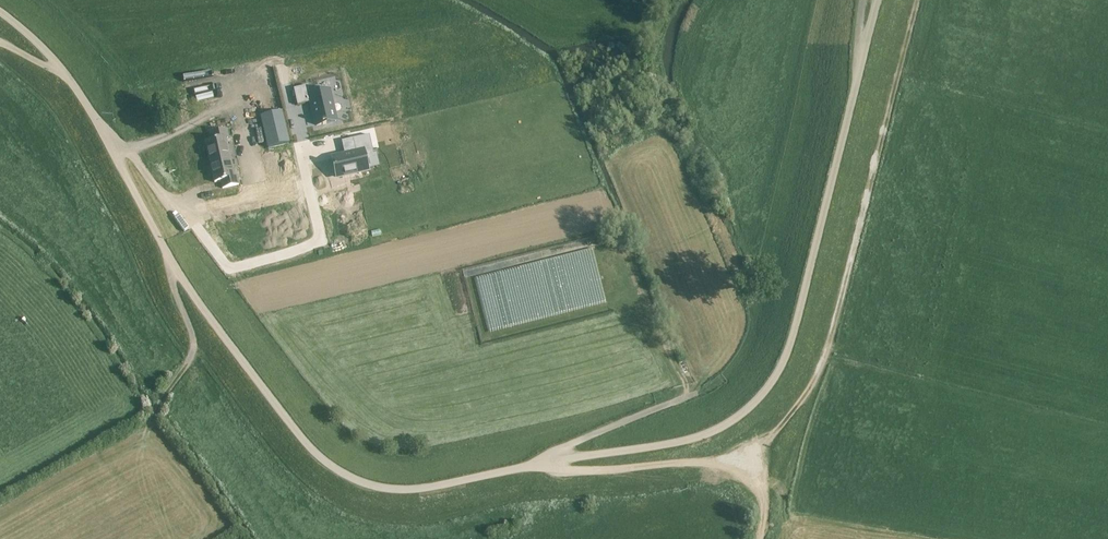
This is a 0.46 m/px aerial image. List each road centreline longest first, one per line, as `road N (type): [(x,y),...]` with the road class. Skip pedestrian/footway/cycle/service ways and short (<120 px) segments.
road 1 (unclassified): [(170,257),(278,409),(330,463),(369,487),(416,489),(676,440),(743,410),(785,361),(860,66)]
road 2 (track): [(917,0),(828,351),(792,418),(756,452),(732,462),(572,471),(550,461)]
road 3 (unclassified): [(0,10),(80,91),(170,257)]

